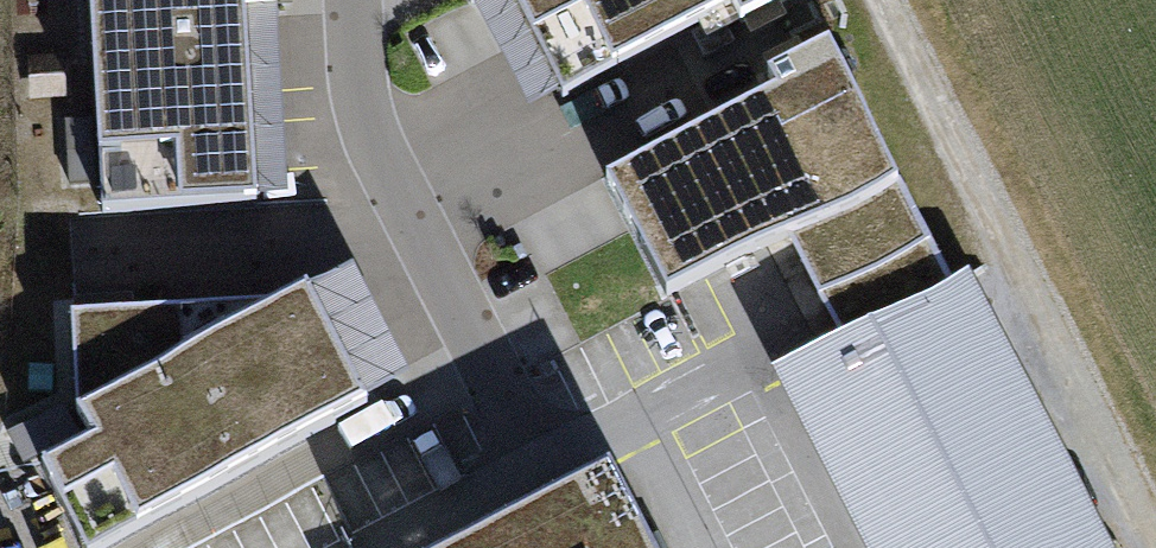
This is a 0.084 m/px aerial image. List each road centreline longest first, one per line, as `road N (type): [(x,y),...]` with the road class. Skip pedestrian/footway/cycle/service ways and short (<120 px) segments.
road 1 (track): [(874,0),(1155,536)]

